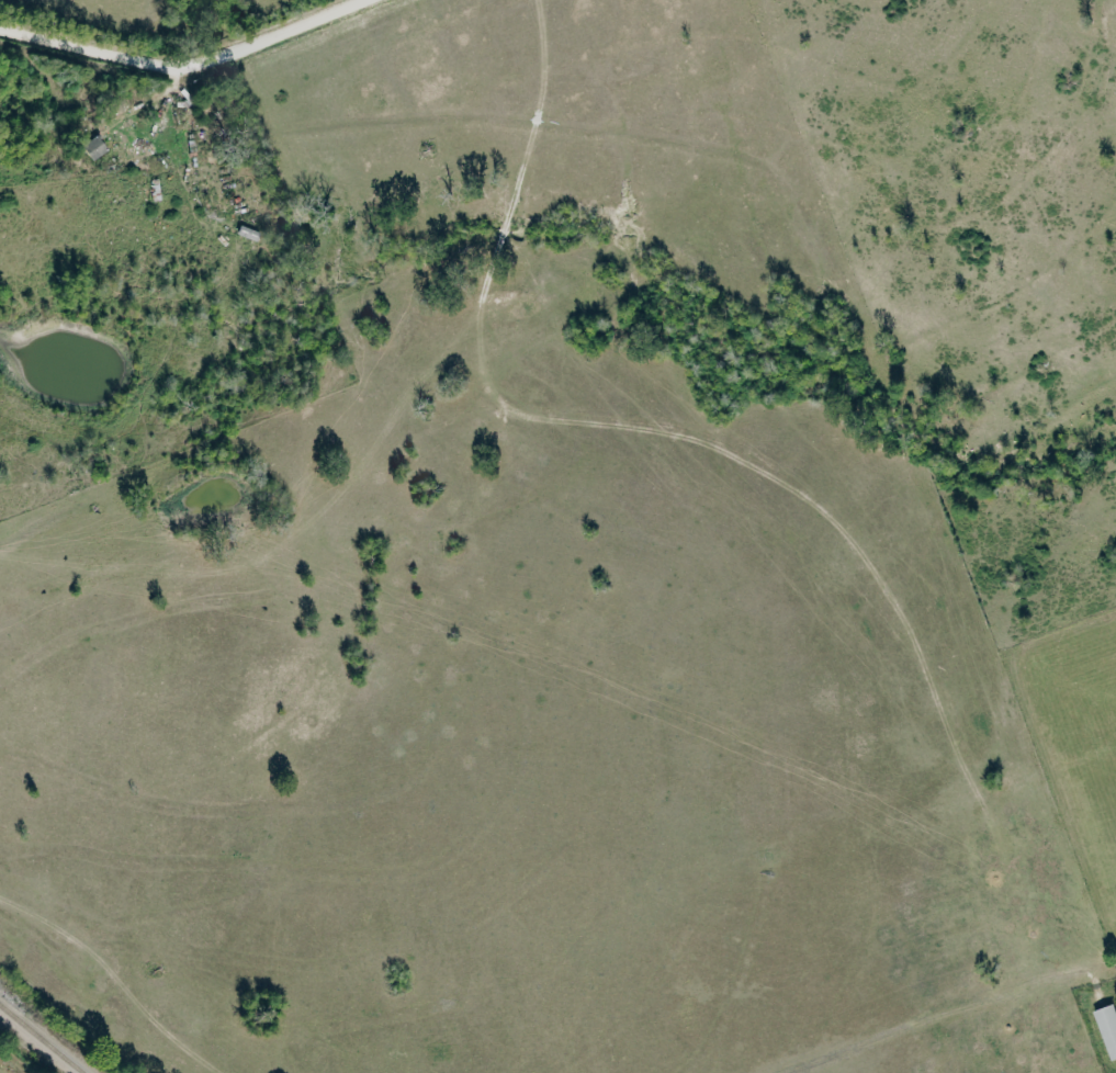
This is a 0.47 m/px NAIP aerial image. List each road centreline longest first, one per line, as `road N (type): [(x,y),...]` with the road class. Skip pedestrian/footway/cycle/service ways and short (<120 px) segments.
road 1 (residential): [(355,0),(192,64),(0,26)]

